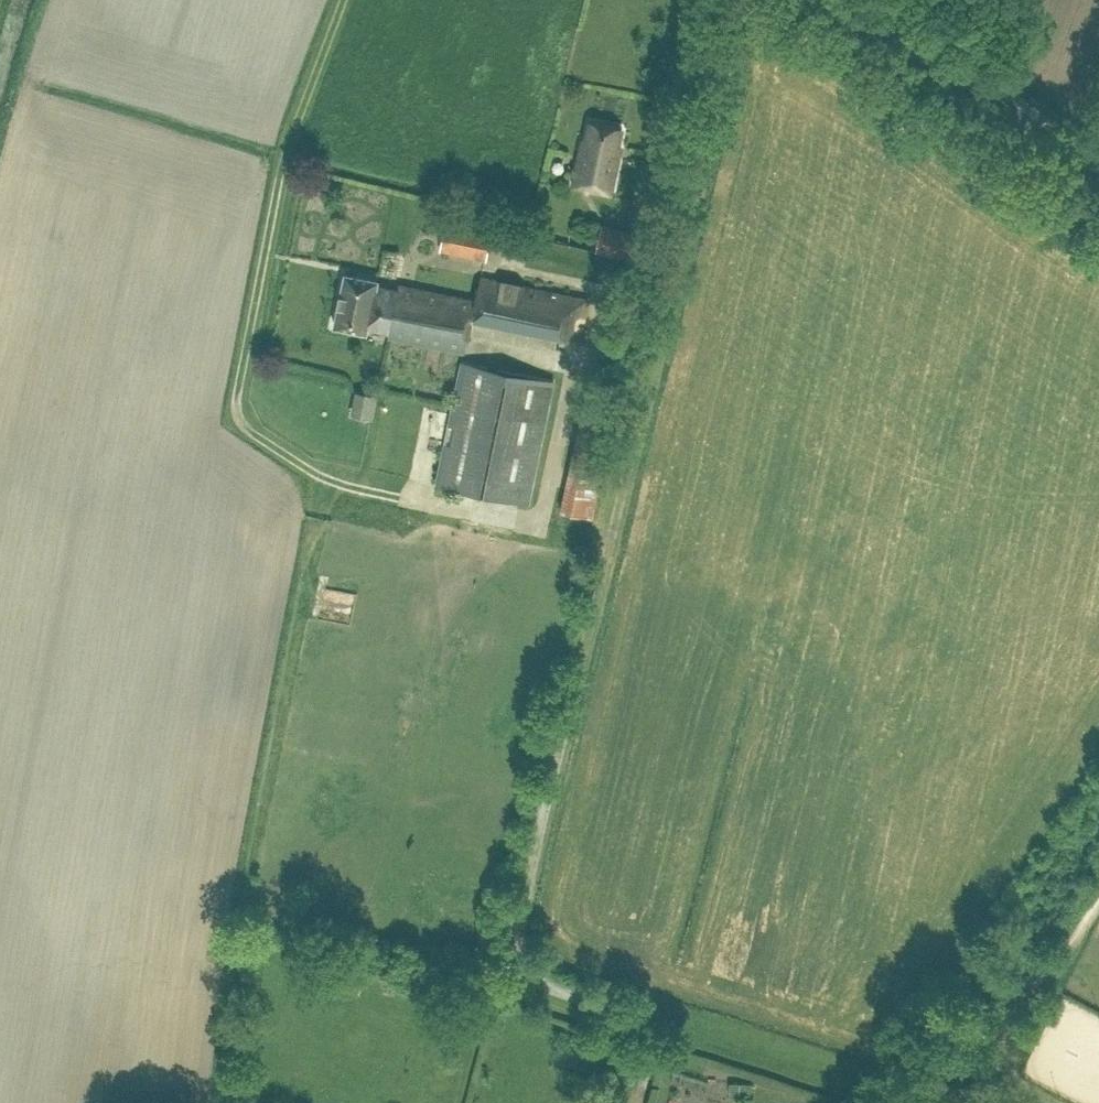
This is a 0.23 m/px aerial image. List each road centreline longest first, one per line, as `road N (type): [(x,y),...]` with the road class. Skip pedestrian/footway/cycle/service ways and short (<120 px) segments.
road 1 (tertiary): [(1098,194),(821,0)]

